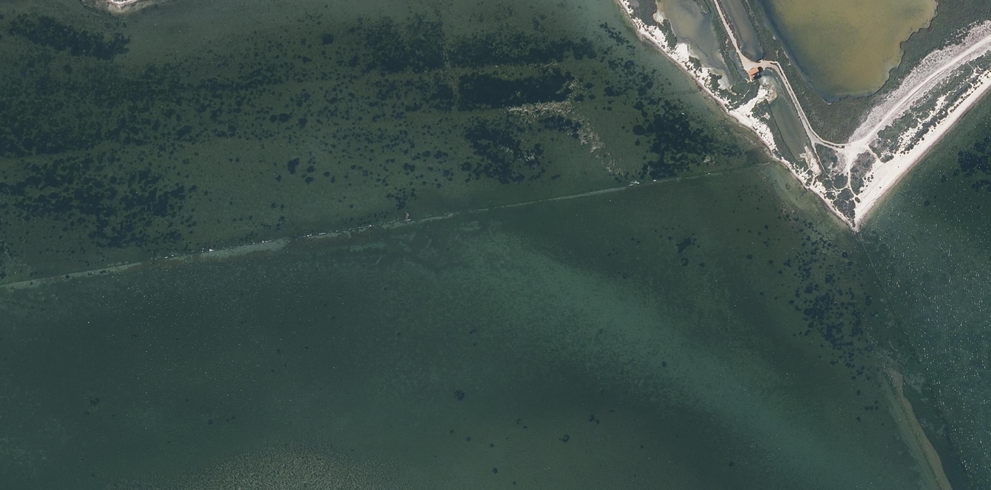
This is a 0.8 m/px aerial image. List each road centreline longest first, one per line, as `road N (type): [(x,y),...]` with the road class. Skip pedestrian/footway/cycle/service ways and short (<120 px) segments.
road 1 (track): [(806,132),(780,75),(740,60),(711,0)]

